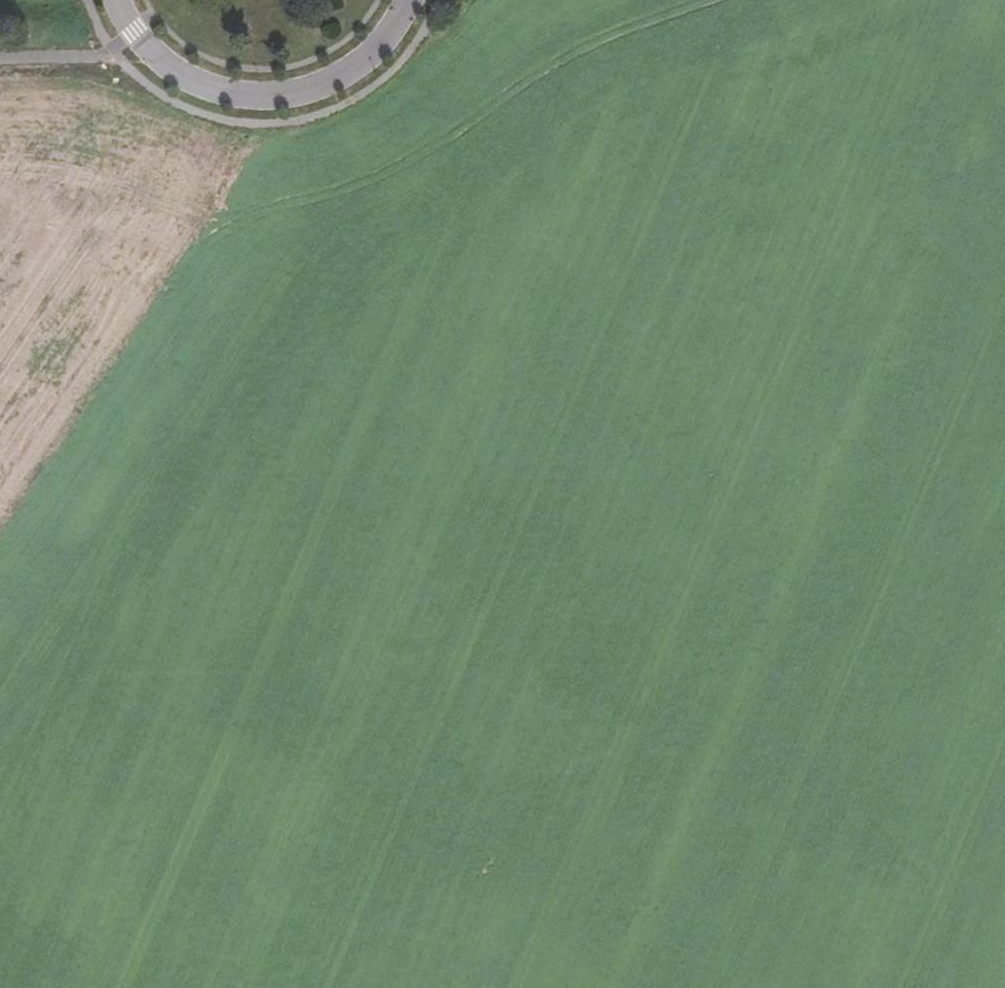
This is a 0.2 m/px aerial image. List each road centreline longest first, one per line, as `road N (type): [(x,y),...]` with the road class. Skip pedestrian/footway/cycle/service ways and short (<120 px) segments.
road 1 (residential): [(413,0),(380,56),(345,81),(265,102),(228,97),(158,59),(117,0)]

